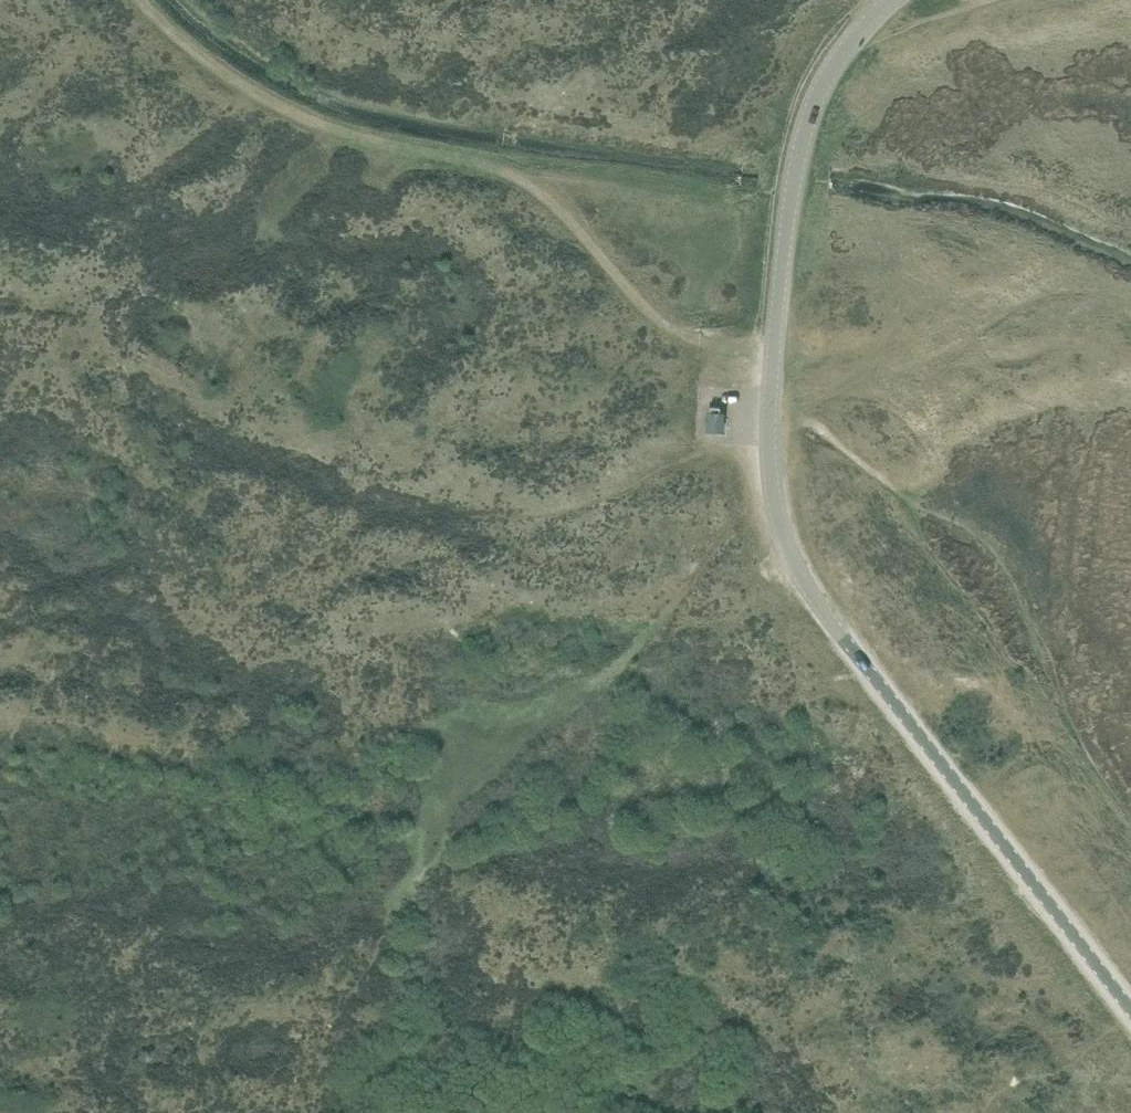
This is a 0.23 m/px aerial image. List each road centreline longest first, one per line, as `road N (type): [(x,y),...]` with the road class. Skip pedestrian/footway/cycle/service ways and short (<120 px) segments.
road 1 (unclassified): [(1130,1009),(830,620),(788,549),(775,507),(770,401),(801,141),(832,66),(894,0)]
road 2 (track): [(140,0),(204,61),(282,110),(524,182),(565,215),(666,326),(699,341),(756,345)]

